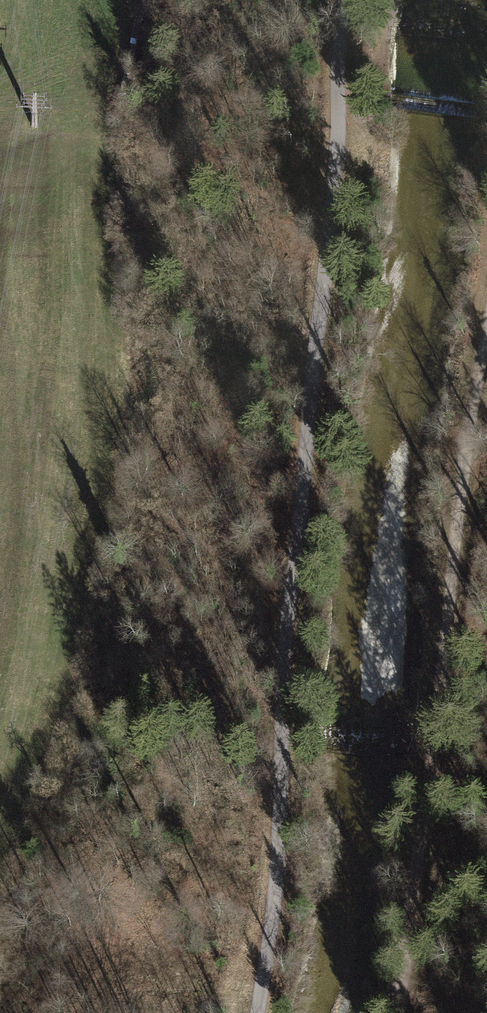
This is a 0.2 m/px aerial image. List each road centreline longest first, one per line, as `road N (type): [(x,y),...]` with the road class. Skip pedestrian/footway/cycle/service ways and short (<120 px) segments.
road 1 (track): [(356,0),(285,666),(276,874),(259,1012)]
road 2 (track): [(398,1012),(437,754),(463,487),(486,355)]

